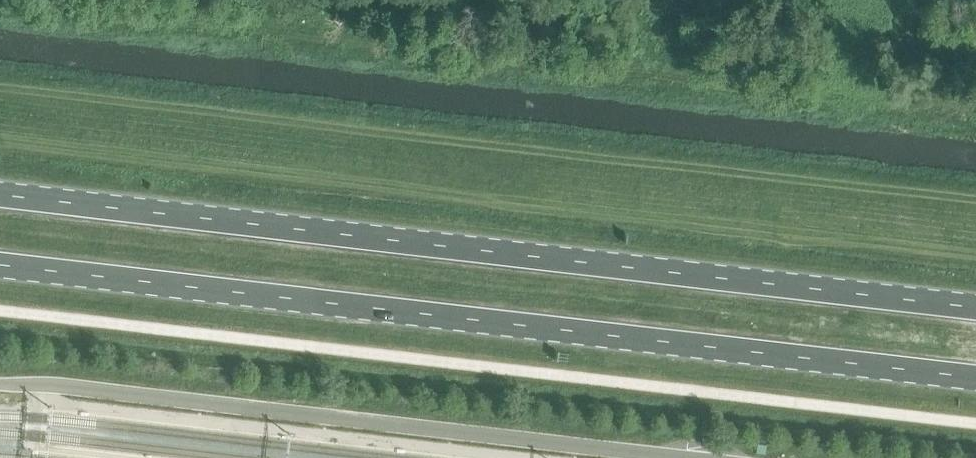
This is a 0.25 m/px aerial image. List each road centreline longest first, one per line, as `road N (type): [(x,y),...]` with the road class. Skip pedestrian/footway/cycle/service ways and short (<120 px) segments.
road 1 (primary): [(975,308),(0,195)]
road 2 (primary): [(0,268),(975,378)]

